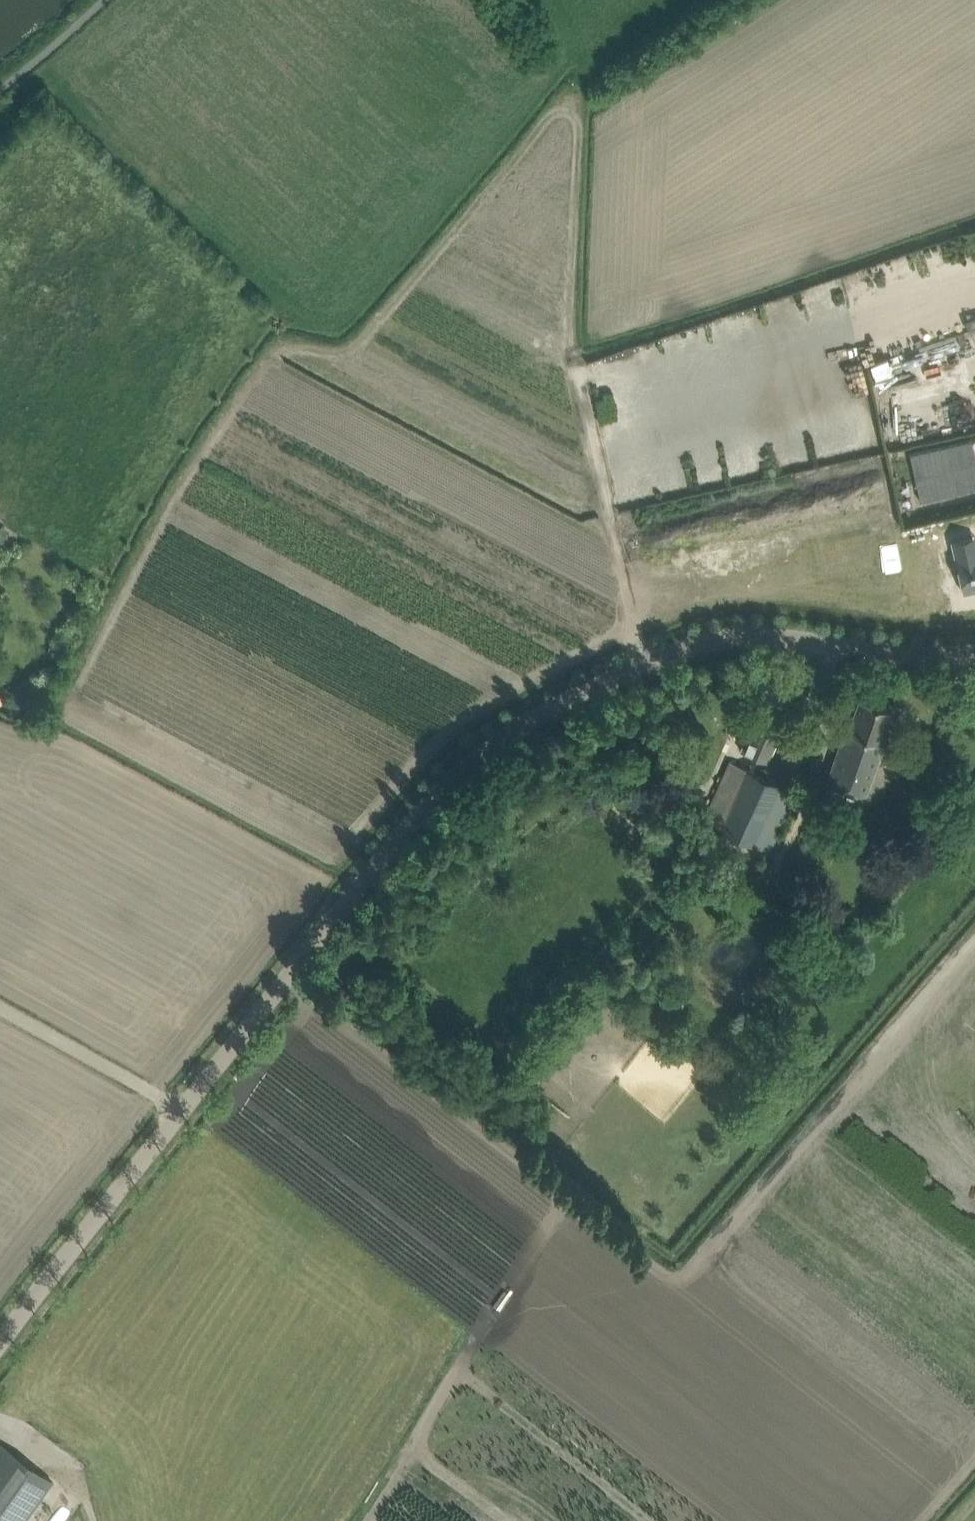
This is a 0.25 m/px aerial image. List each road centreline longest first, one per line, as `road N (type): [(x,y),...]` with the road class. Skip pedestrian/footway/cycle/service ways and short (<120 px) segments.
road 1 (unclassified): [(181,1107),(326,925),(462,773),(571,694),(693,644),(738,637),(850,637),(974,650)]
road 2 (unclassified): [(0,1343),(181,1107)]
road 3 (unclassified): [(181,1107),(0,1003)]

